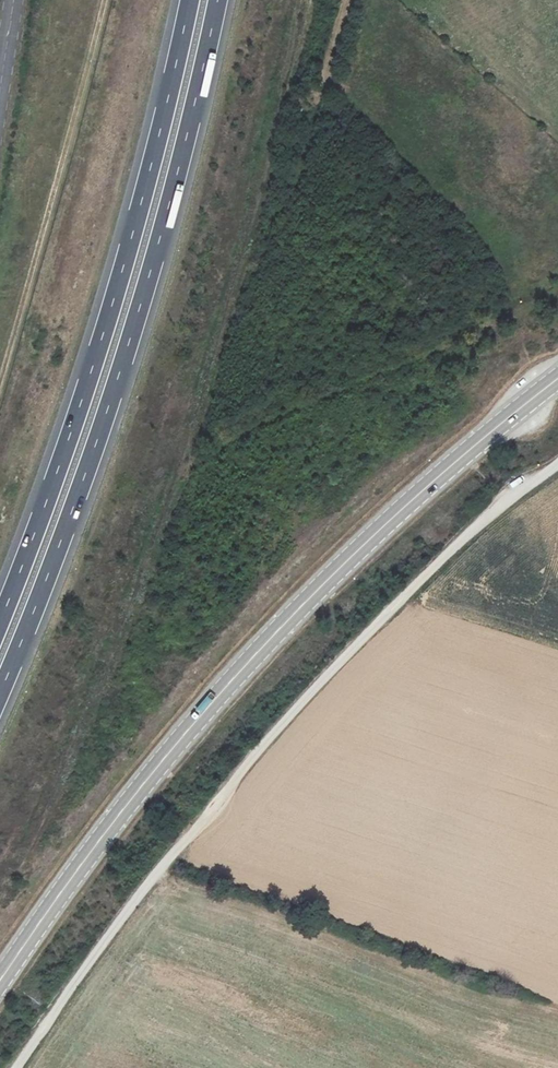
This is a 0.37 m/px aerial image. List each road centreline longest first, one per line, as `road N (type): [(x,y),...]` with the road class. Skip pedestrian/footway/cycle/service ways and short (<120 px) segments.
road 1 (secondary): [(557,377),(387,523),(278,631),(176,744),(0,980)]
road 2 (unclassified): [(17,1067),(159,872),(324,678),(482,522),(557,463)]
road 3 (motorway): [(0,694),(129,343),(218,0)]
road 4 (motorway): [(190,0),(118,285),(0,620)]

